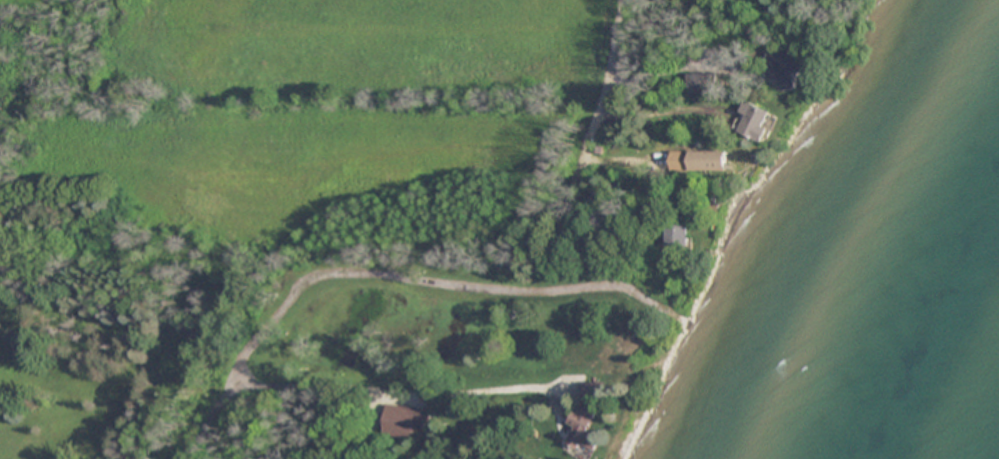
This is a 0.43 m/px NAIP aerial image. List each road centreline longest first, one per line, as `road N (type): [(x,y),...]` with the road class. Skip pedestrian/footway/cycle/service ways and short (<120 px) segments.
road 1 (residential): [(626,0),(607,88),(554,252)]
road 2 (residential): [(196,458),(231,397),(285,385)]

